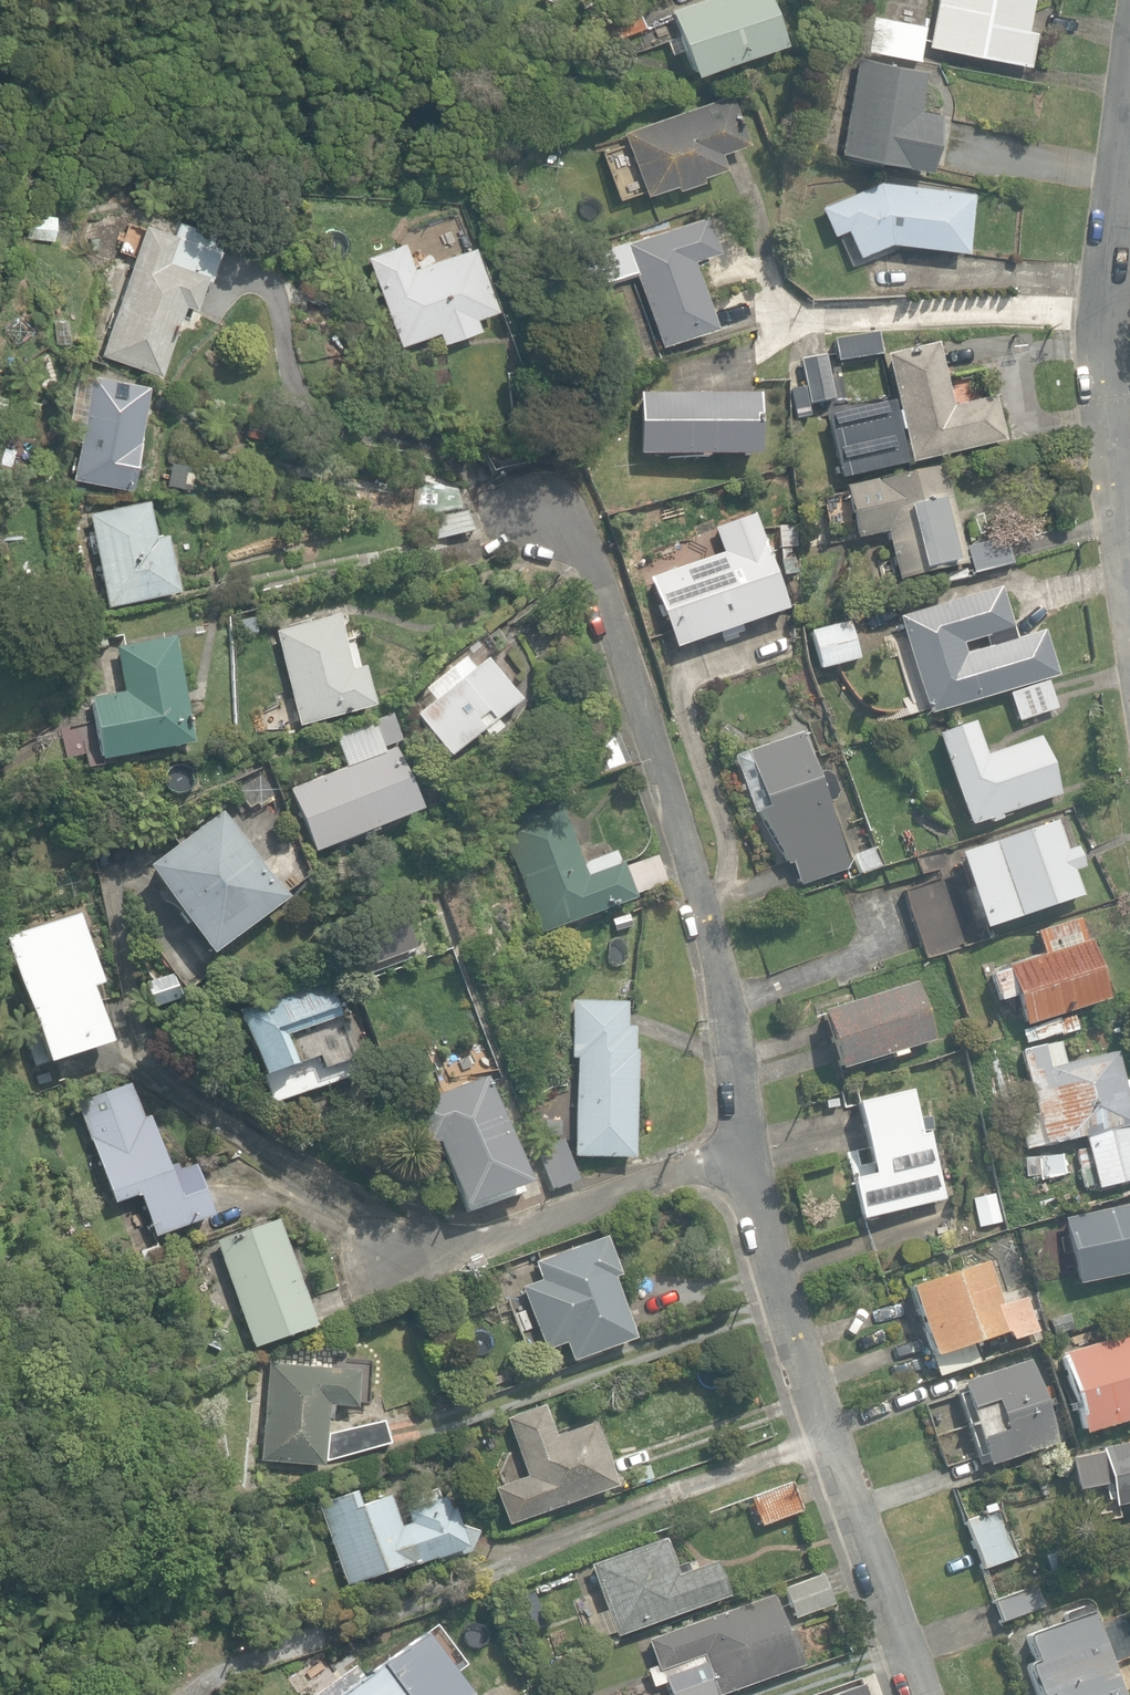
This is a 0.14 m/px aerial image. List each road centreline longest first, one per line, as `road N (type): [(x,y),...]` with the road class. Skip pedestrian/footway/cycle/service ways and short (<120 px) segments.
road 1 (residential): [(739,1160),(729,1005),(701,892),(586,551),(537,508)]
road 2 (residential): [(921,1694),(849,1501),(739,1160)]
road 3 (residential): [(739,1160),(661,1178),(465,1251),(387,1257)]
road 4 (residential): [(1104,391),(1129,109)]
road 5 (residential): [(1129,545),(1104,391)]

